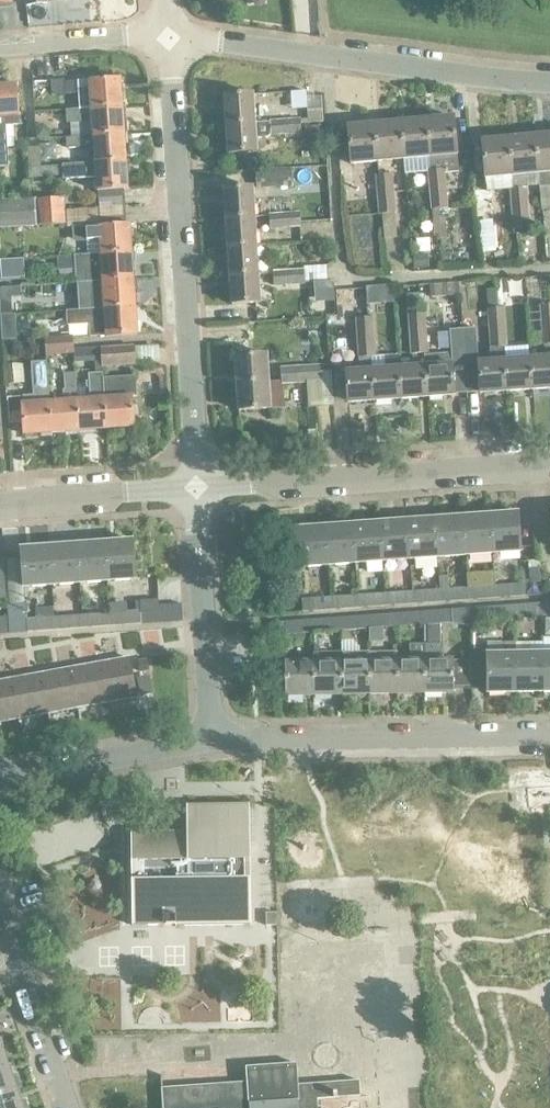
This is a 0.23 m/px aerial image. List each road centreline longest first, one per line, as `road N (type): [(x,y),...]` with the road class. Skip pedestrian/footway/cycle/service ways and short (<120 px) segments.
road 1 (residential): [(197,491),(165,36)]
road 2 (residential): [(549,78),(165,36)]
road 3 (unclassified): [(197,491),(549,468)]
road 4 (residential): [(549,737),(211,743)]
road 5 (residential): [(211,743),(197,491)]
road 6 (residential): [(0,779),(211,743)]
road 7 (residential): [(69,1107),(0,912)]
road 8 (unclassified): [(0,506),(197,491)]
road 9 (residential): [(165,36),(0,46)]

